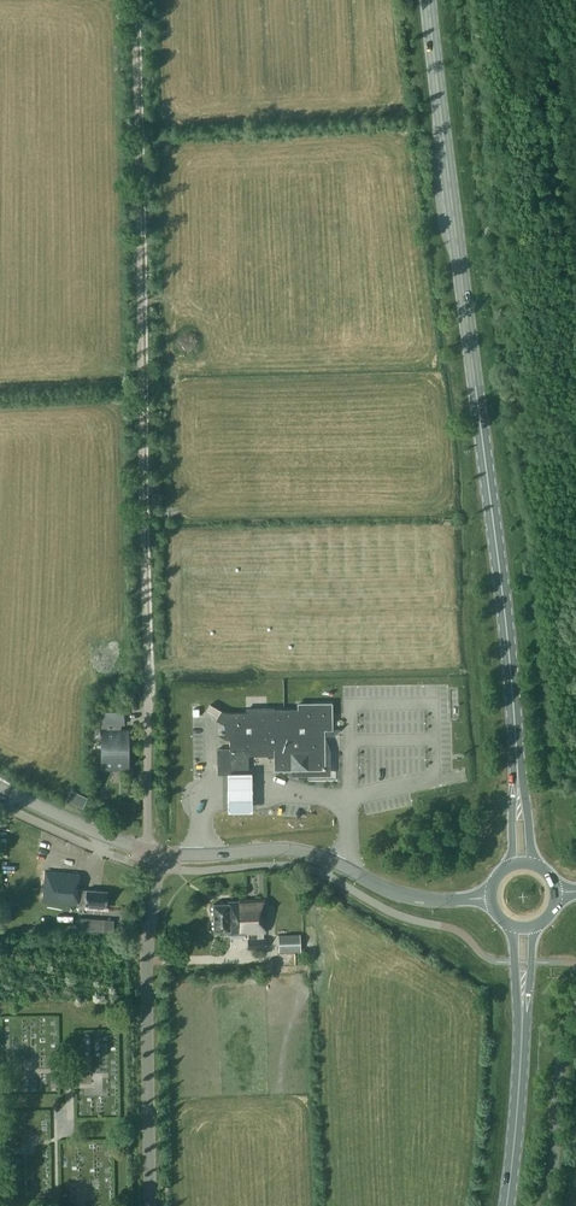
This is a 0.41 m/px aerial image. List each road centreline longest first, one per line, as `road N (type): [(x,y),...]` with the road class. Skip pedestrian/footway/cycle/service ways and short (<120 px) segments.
road 1 (primary): [(519,785),(428,0)]
road 2 (track): [(129,0),(149,715)]
road 3 (unclassified): [(149,1205),(146,979),(159,867),(148,848)]
road 4 (tertiary): [(490,897),(404,897),(288,850),(148,848)]
road 5 (primary): [(507,1205),(522,1003)]
road 6 (unclassified): [(543,1205),(563,1046),(575,1010)]
road 7 (tertiary): [(148,848),(0,788)]

